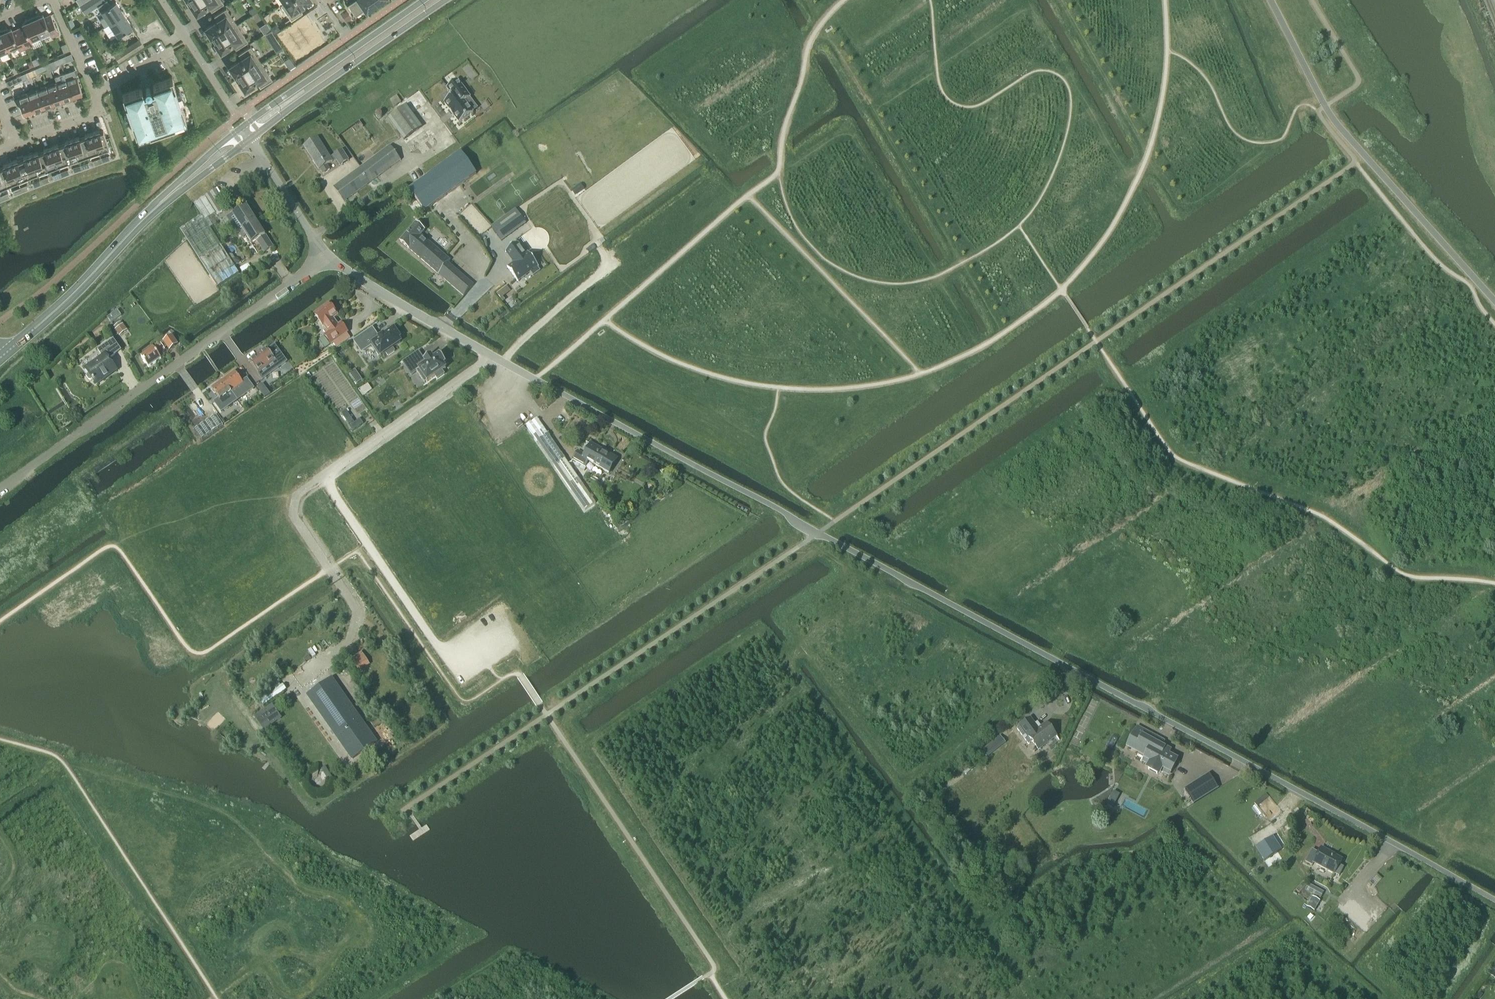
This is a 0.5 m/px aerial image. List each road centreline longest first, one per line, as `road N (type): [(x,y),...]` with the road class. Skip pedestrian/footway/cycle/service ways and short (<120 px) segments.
road 1 (residential): [(1445,871),(318,255)]
road 2 (residential): [(0,487),(318,255)]
road 3 (secondary): [(251,138),(449,0)]
road 4 (secondary): [(5,357),(178,191)]
road 5 (secondary): [(424,0),(243,127)]
road 6 (residential): [(163,0),(237,118)]
road 7 (residential): [(318,255),(251,138)]
road 8 (residential): [(0,150),(96,114),(95,93)]

